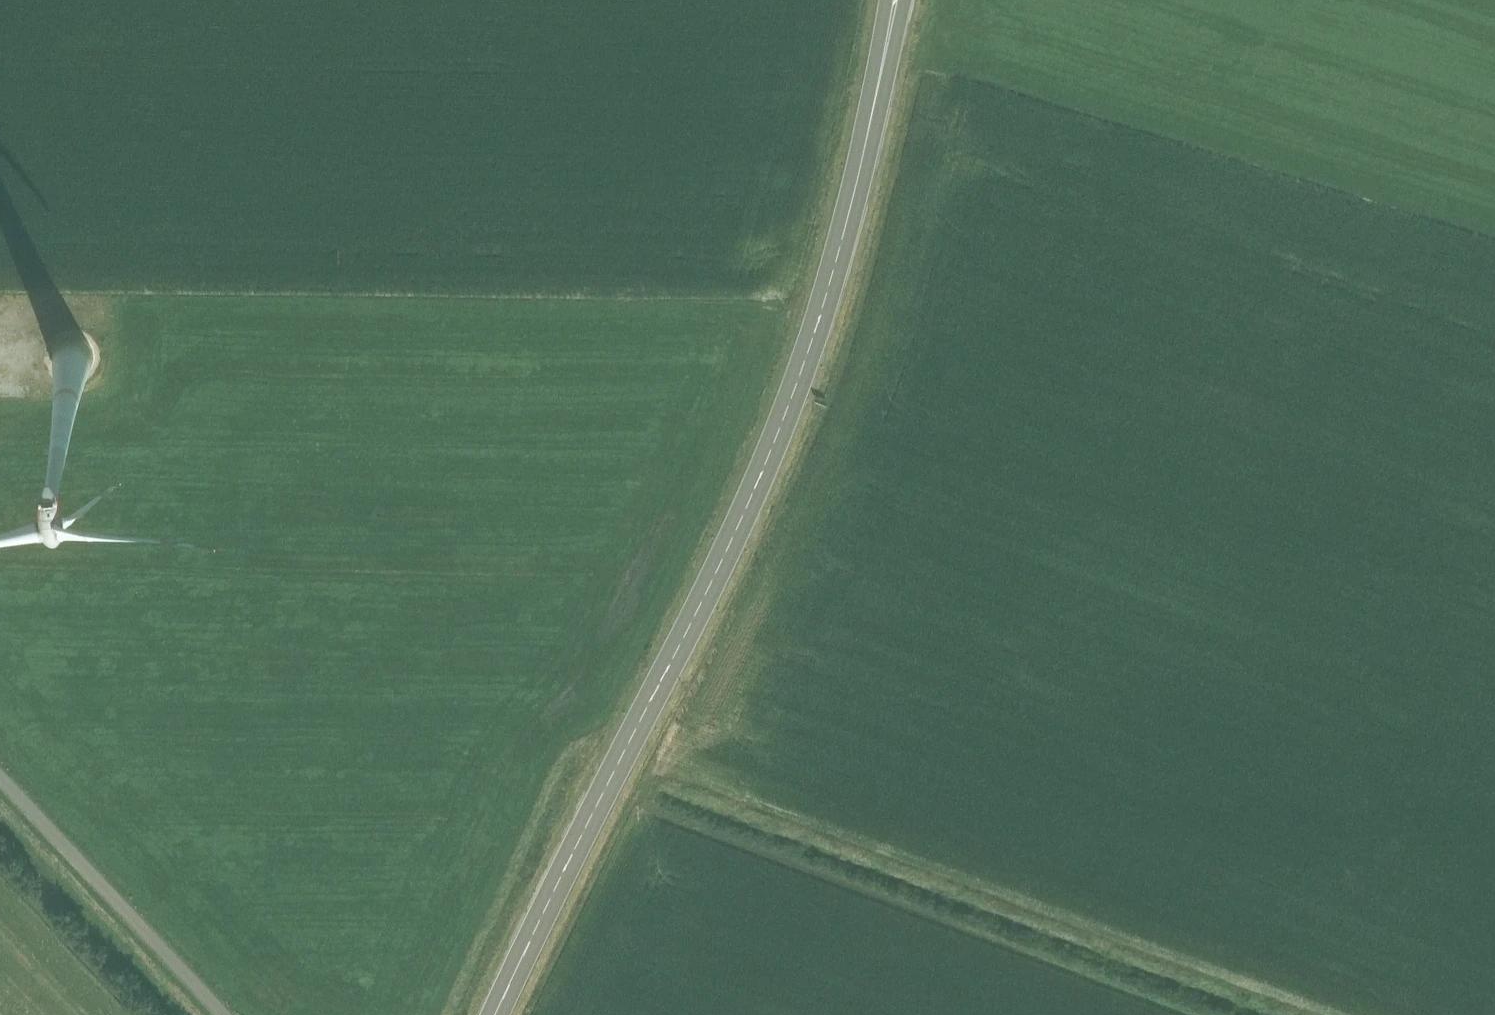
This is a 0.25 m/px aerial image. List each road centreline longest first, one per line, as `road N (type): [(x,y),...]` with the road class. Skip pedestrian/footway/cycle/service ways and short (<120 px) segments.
road 1 (secondary): [(880,76),(836,263),(760,475),(496,1014)]
road 2 (unclassified): [(226,1014),(0,773)]

